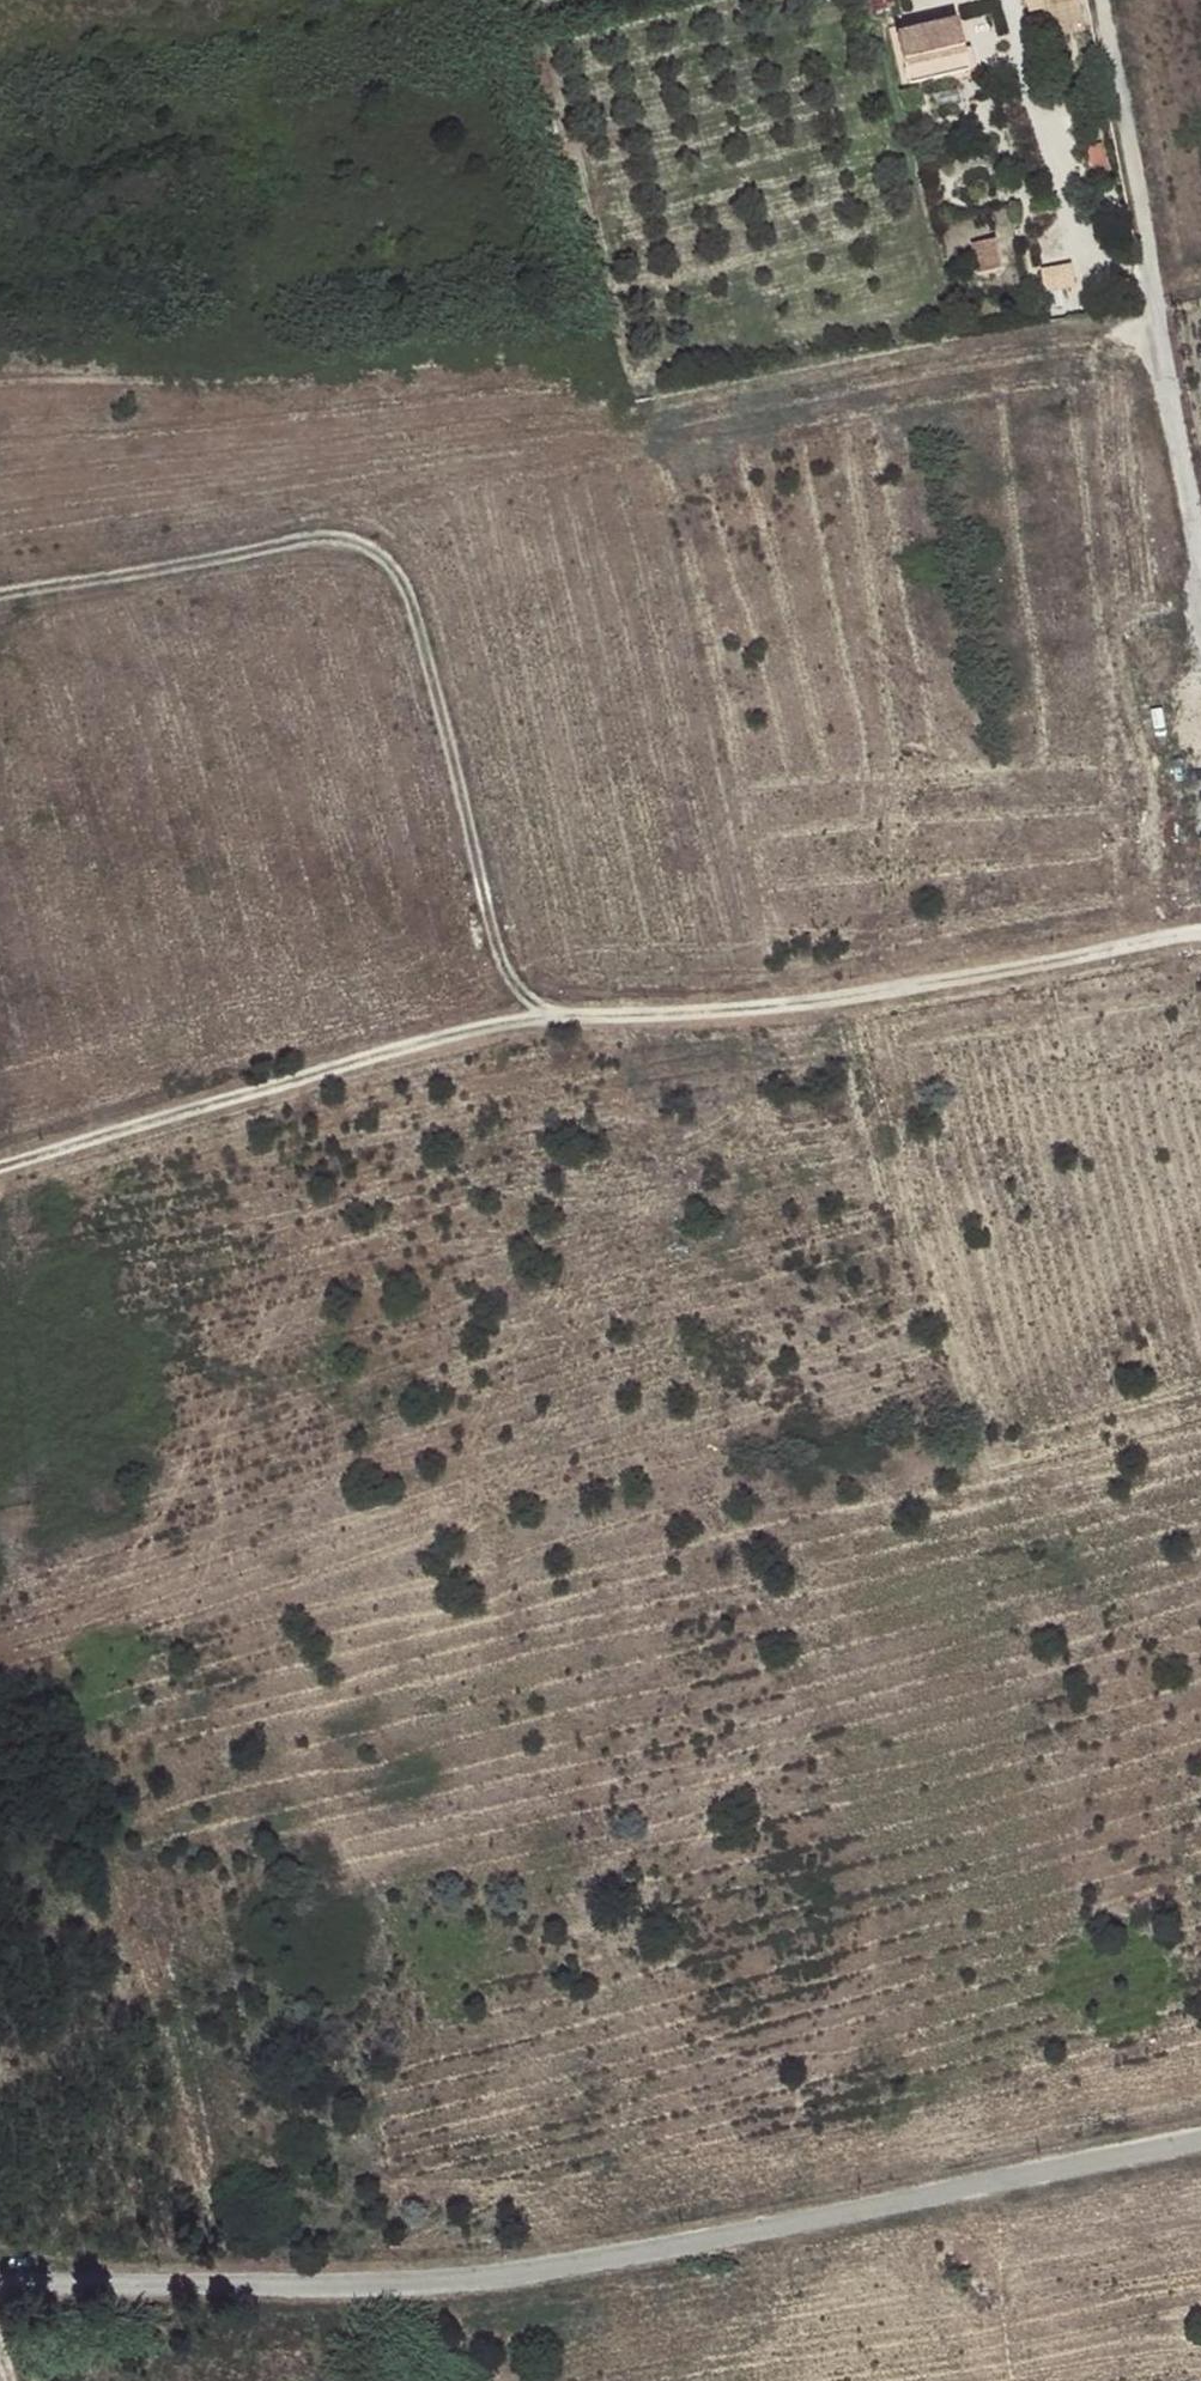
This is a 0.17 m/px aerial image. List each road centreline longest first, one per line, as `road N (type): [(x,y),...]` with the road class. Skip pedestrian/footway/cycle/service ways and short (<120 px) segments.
road 1 (track): [(1200,934),(766,1009),(567,1013),(0,1164)]
road 2 (unclassified): [(0,2286),(467,2284),(1200,2135)]
road 3 (track): [(567,1013),(535,999),(507,971),(492,939),(449,733),(404,580),(376,547),(341,534),(304,538),(0,596)]
road 4 (unclassified): [(1108,0),(1159,280)]
road 5 (unclassified): [(1200,524),(1159,280)]

